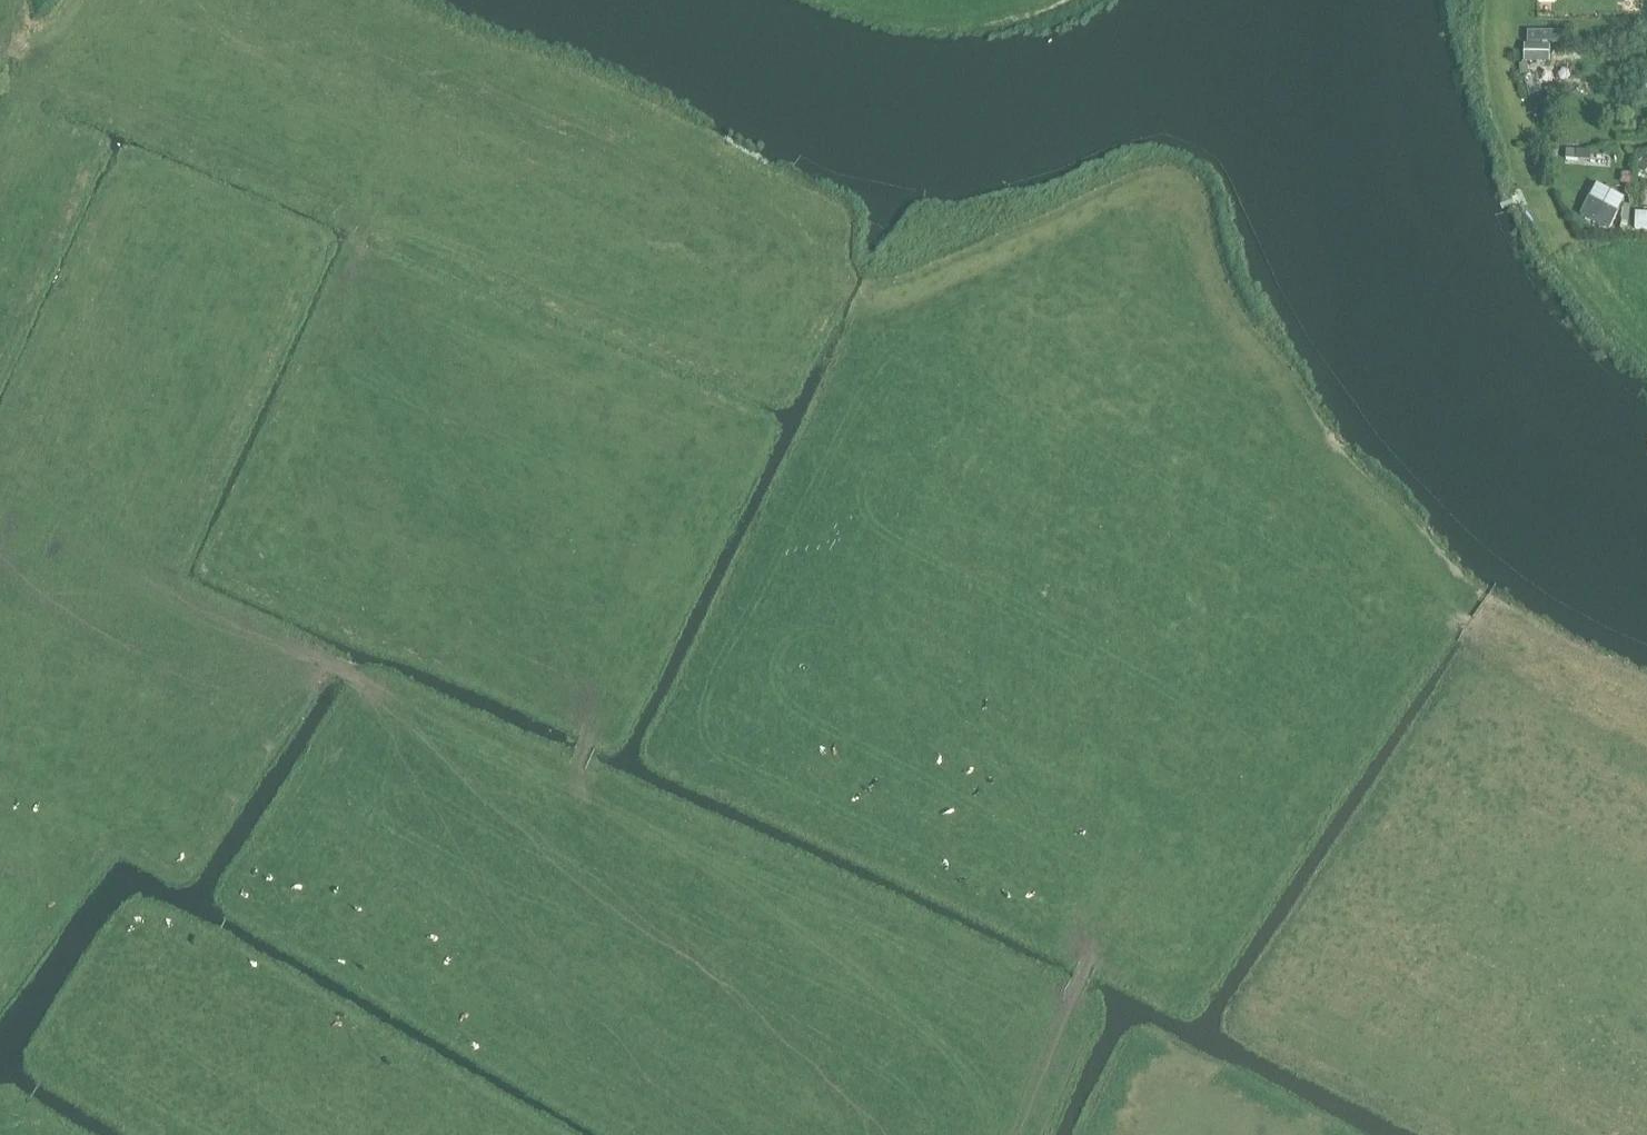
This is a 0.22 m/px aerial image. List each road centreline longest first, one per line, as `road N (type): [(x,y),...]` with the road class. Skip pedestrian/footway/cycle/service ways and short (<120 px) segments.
road 1 (track): [(0,518),(575,791),(938,1027),(1002,1134)]
road 2 (track): [(1028,1134),(1096,953)]

